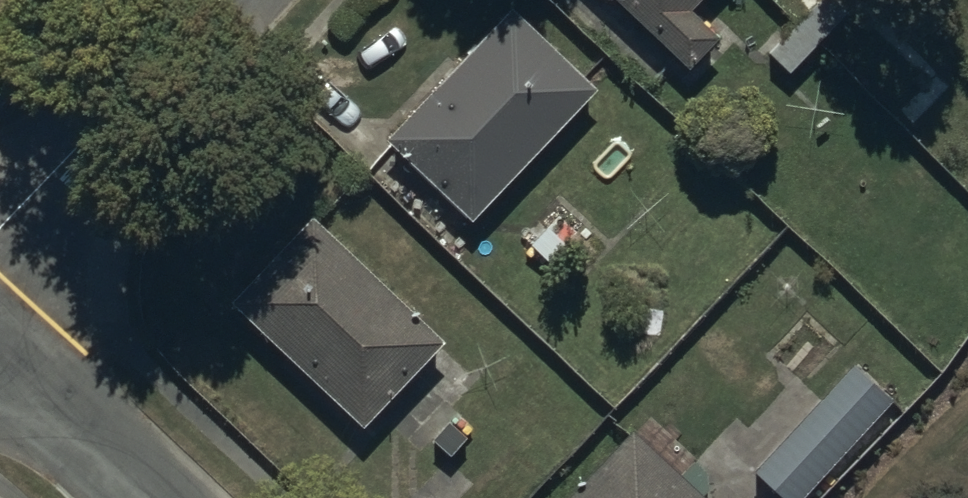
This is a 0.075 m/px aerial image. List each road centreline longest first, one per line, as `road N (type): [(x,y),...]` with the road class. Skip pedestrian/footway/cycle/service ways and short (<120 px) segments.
road 1 (residential): [(0,235),(229,0)]
road 2 (residential): [(154,497),(0,355)]

